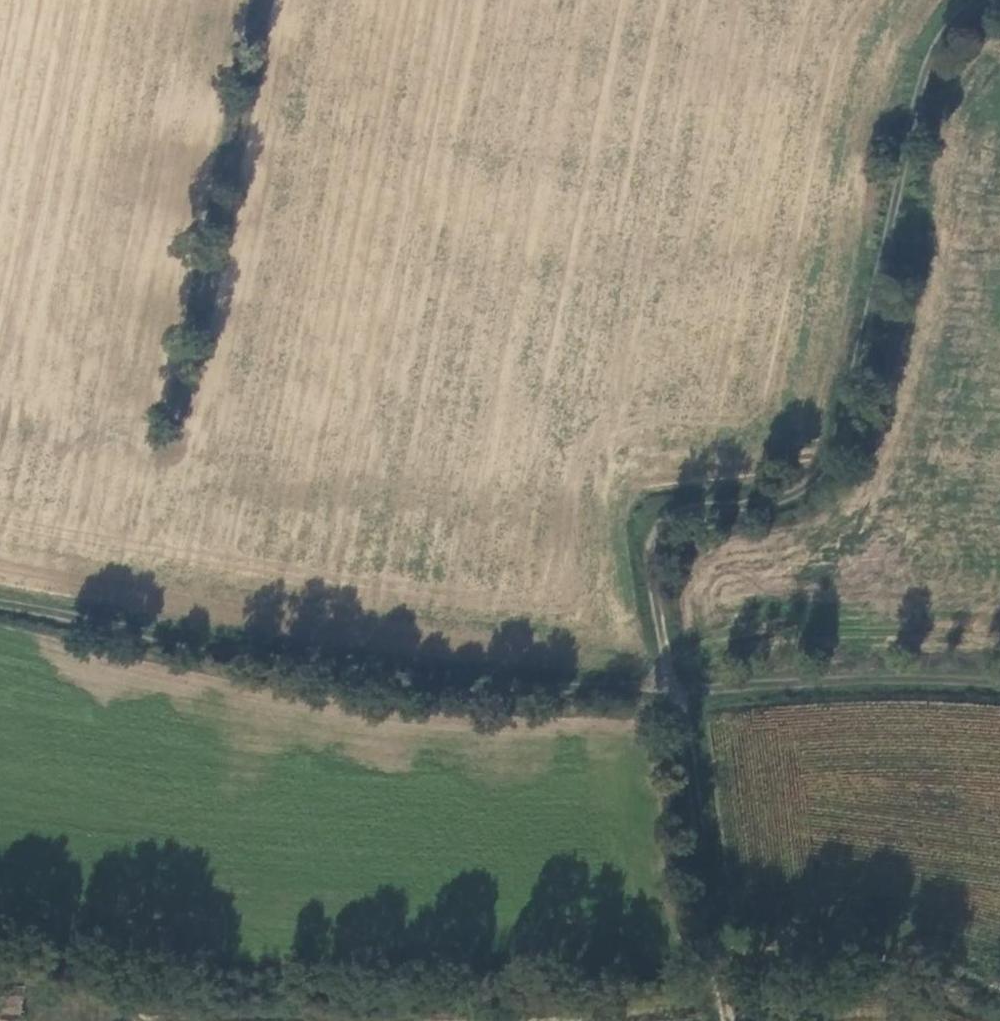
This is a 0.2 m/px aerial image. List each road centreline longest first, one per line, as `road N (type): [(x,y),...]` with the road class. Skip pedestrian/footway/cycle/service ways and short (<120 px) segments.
road 1 (track): [(0,588),(362,659),(512,677),(676,684),(660,573),(663,535),(685,505),(787,484),(825,455),(860,368),(905,122),(931,53),(968,0)]
road 2 (track): [(999,696),(676,684),(708,1020)]

